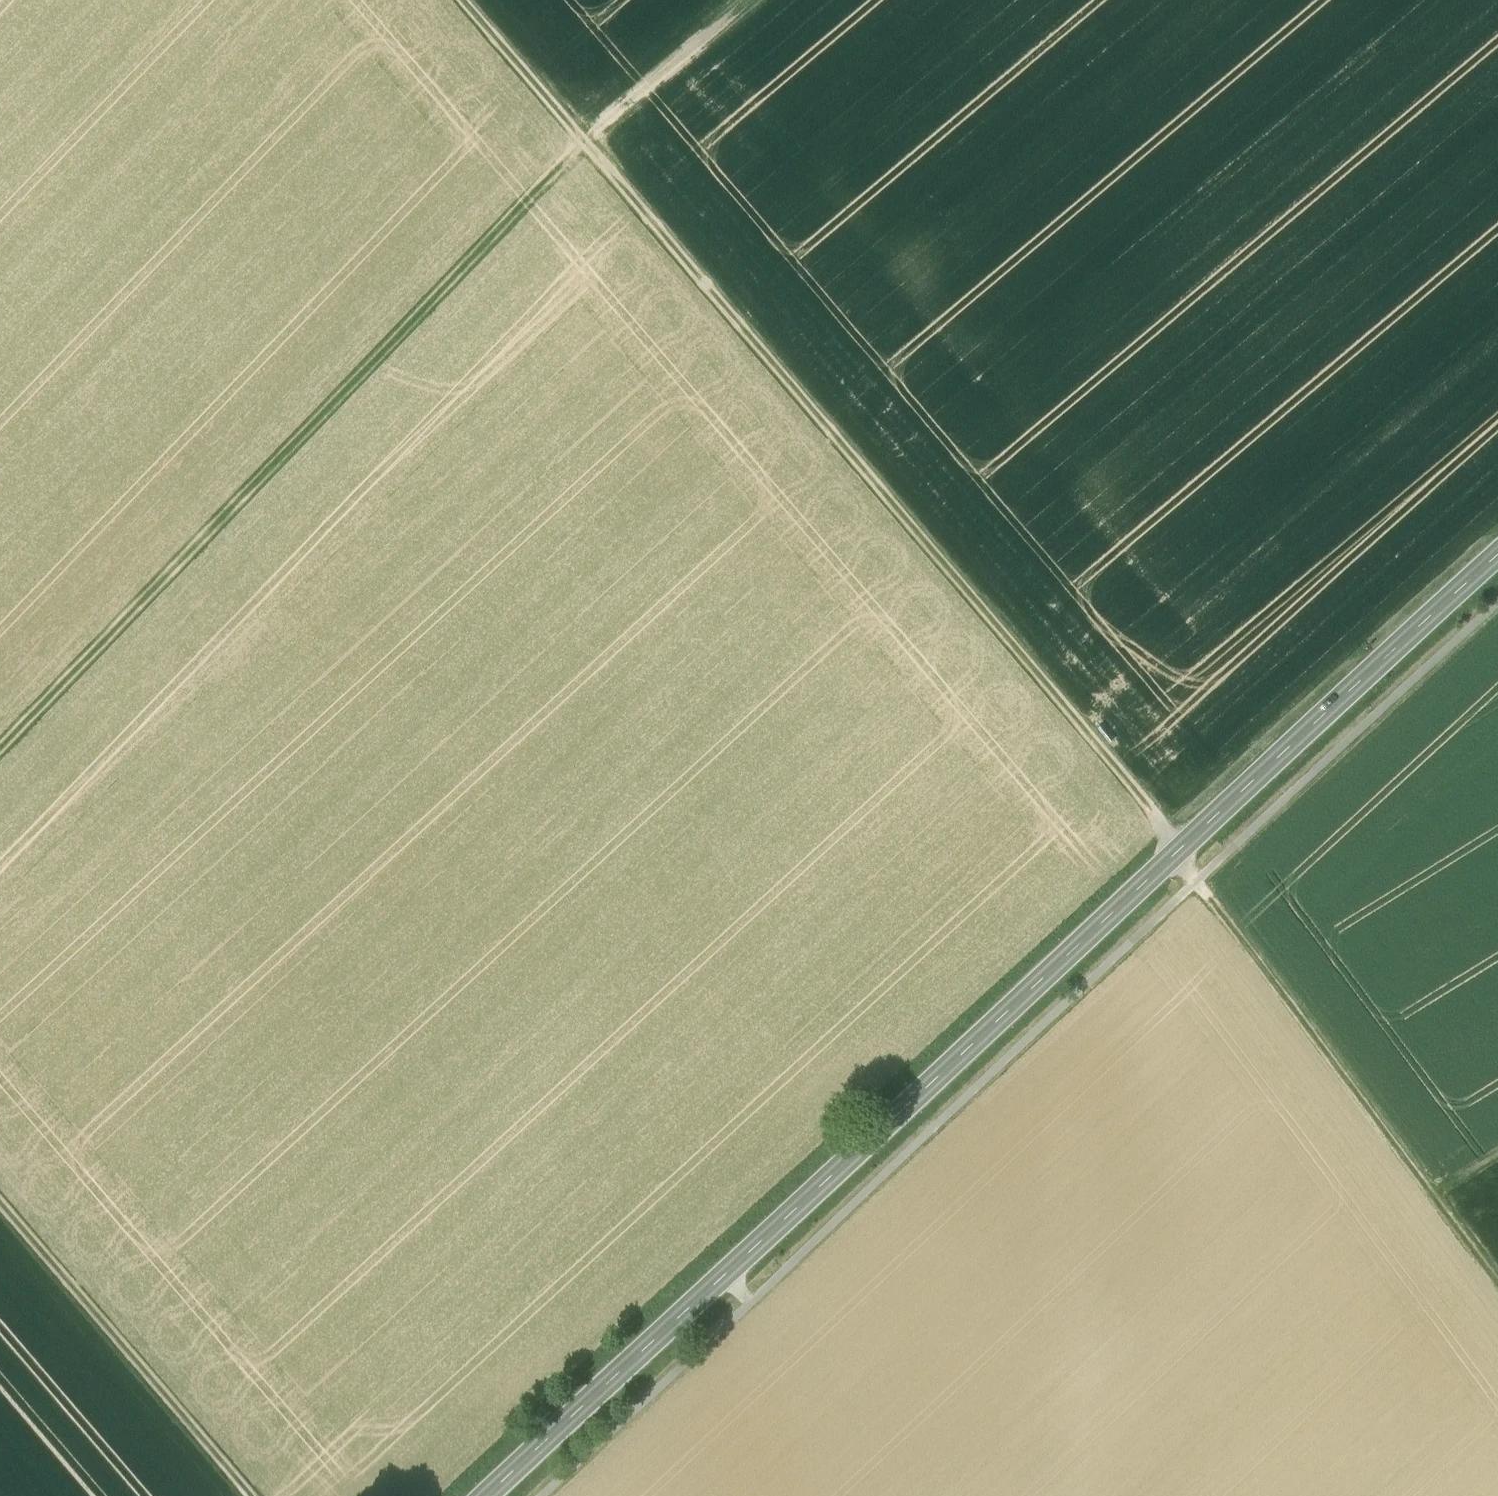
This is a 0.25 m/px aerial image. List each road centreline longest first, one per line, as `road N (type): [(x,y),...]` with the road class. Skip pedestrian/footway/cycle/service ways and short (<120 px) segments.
road 1 (primary): [(486,1495),(1497,554)]
road 2 (track): [(1180,846),(465,0)]
road 3 (track): [(0,751),(587,141)]
road 4 (track): [(1497,1285),(1171,855)]
road 5 (track): [(0,1202),(251,1495)]
road 6 (track): [(749,0),(587,141)]

